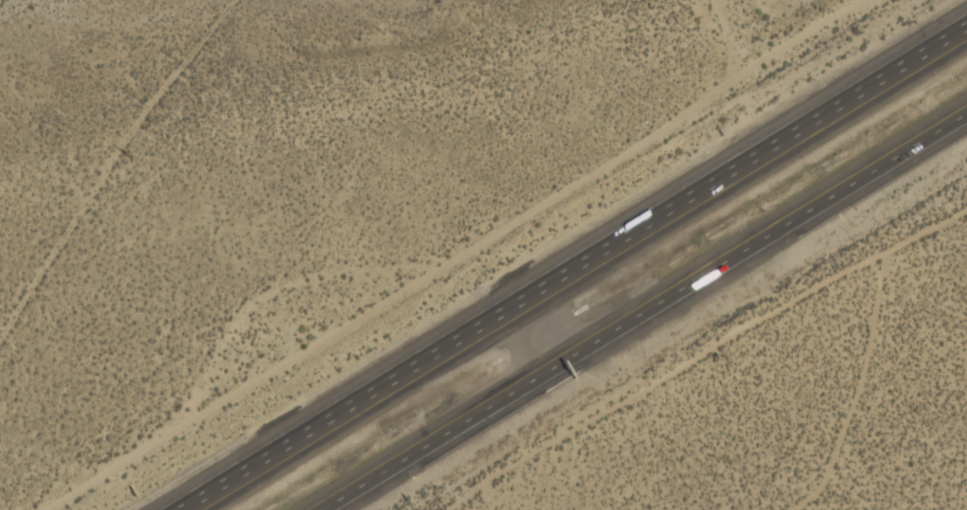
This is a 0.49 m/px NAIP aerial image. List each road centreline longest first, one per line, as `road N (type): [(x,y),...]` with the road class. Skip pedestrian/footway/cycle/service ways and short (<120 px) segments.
road 1 (motorway): [(966,25),(298,435)]
road 2 (motorway): [(320,509),(966,111)]
road 3 (motorway): [(298,435),(178,509)]

